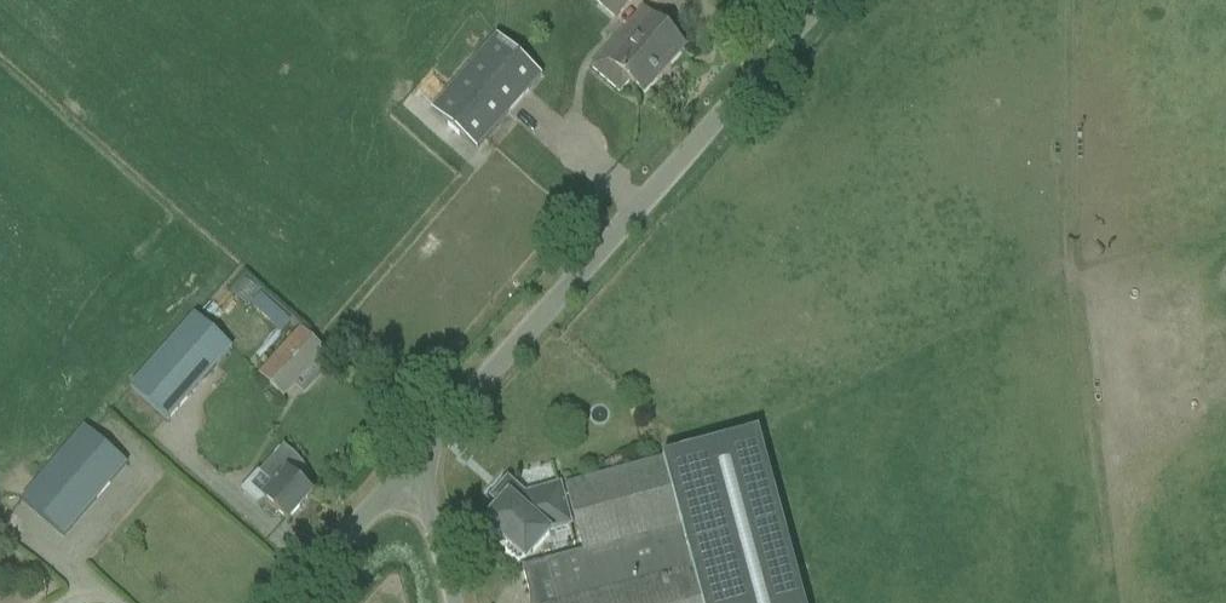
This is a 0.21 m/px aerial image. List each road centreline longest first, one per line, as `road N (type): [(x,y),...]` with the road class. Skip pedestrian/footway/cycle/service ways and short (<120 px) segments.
road 1 (unclassified): [(399,473),(821,0)]
road 2 (unclassified): [(283,602),(399,473)]
road 3 (unclassified): [(455,602),(436,525),(399,473)]

